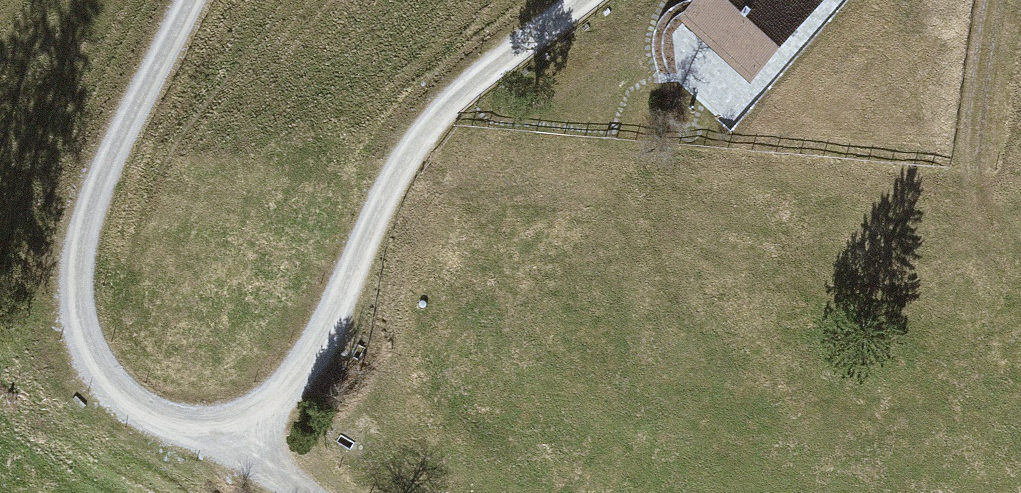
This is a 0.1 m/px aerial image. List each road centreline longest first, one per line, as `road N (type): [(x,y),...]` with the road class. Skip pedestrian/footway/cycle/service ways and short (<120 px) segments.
road 1 (track): [(585,0),(460,96),(416,140),(381,199),(328,332),(281,396),(229,438)]
road 2 (track): [(229,438),(145,418),(87,356),(75,273),(96,188),(189,0)]
road 3 (track): [(967,172),(992,0)]

